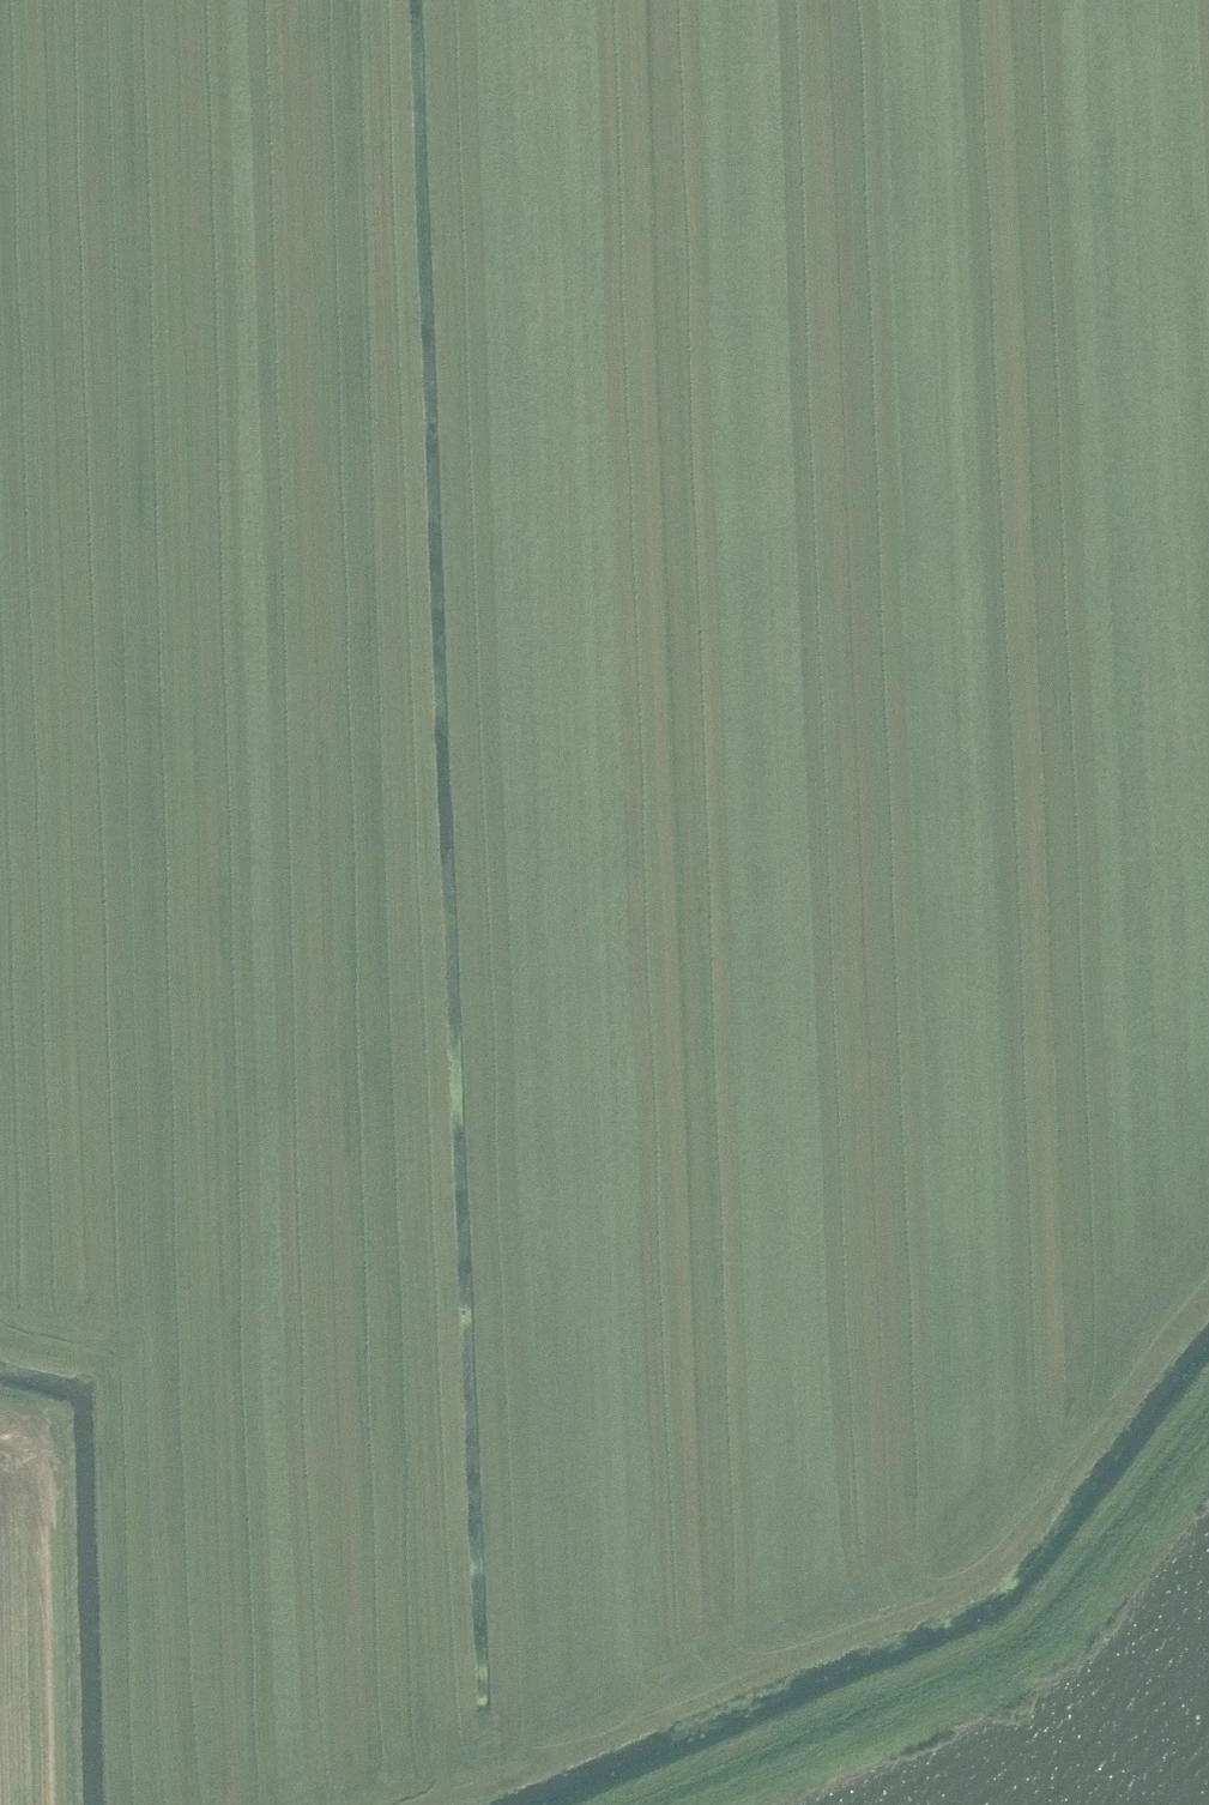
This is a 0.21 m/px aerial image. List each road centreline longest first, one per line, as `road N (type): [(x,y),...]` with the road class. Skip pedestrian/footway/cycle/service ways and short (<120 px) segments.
road 1 (track): [(0,1400),(42,1422),(63,1466),(69,1804)]

